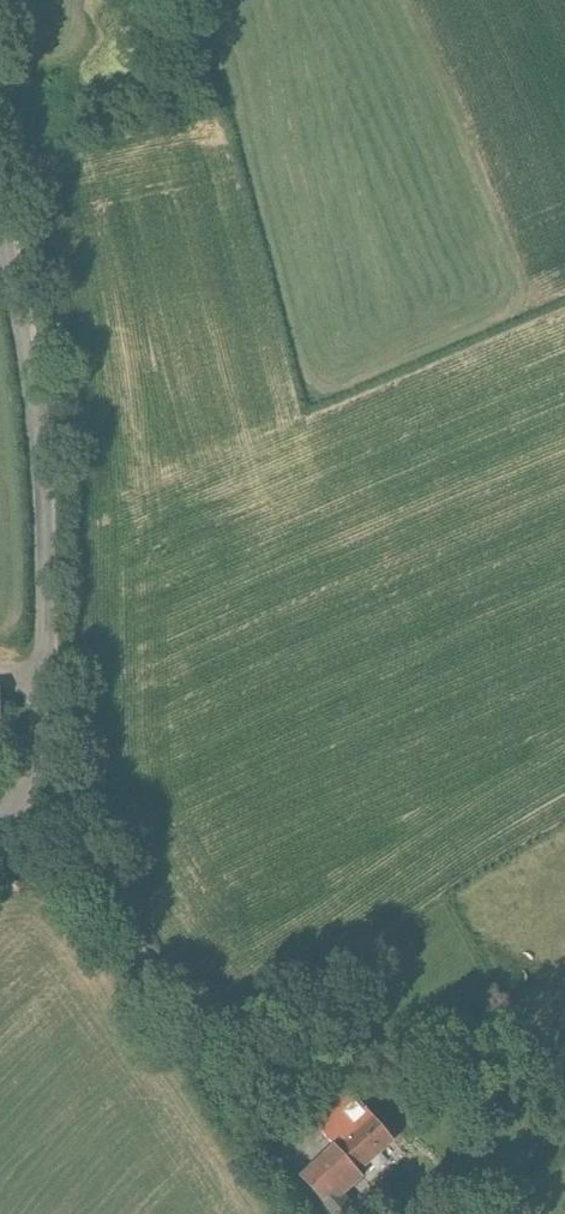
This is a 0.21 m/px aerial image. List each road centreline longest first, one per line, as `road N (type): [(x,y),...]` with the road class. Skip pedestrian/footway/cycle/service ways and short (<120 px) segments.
road 1 (unclassified): [(37,793),(46,638),(42,471),(0,219)]
road 2 (unclassified): [(313,1213),(37,793)]

